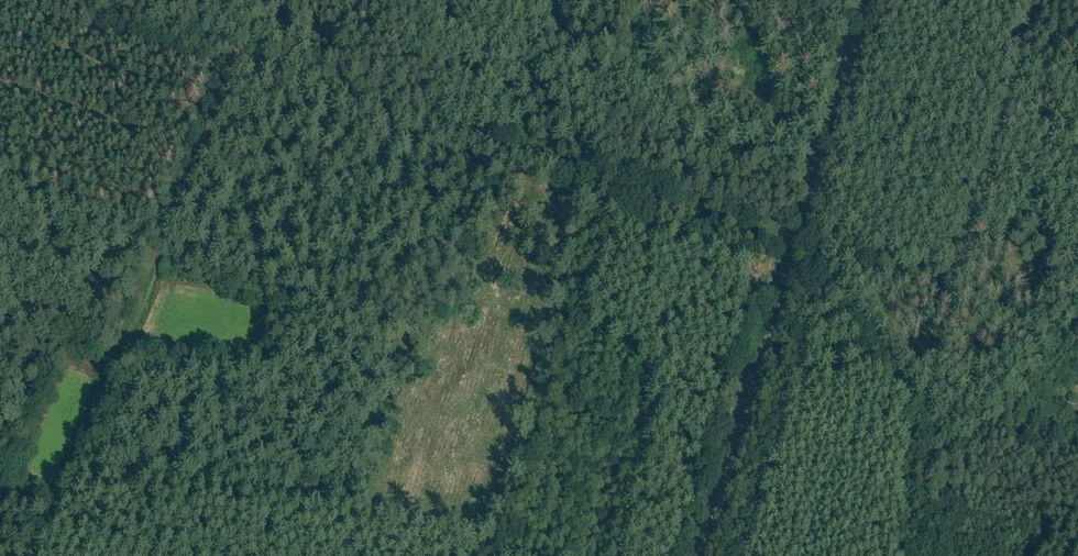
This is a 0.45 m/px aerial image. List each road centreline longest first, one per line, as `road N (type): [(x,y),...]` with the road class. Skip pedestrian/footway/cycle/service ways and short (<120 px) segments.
road 1 (track): [(85,0),(796,246)]
road 2 (tertiary): [(701,555),(871,0)]
road 3 (track): [(222,47),(95,379)]

